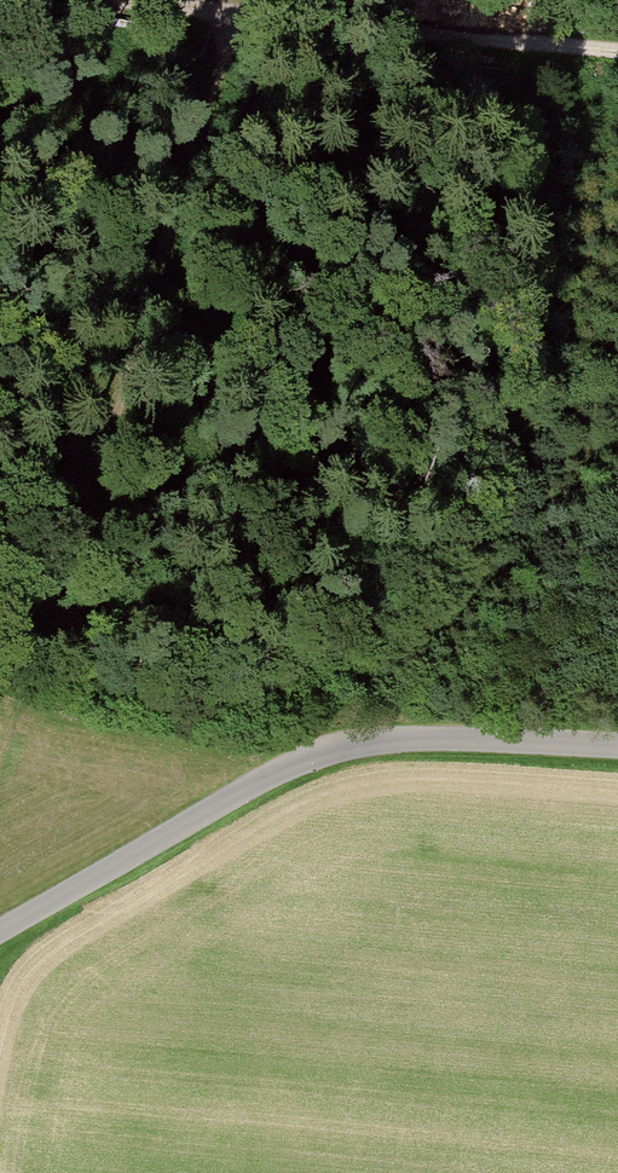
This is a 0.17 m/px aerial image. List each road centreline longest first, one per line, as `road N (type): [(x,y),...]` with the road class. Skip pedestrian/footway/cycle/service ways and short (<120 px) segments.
road 1 (unclassified): [(0,931),(331,748),(442,741),(617,747)]
road 2 (track): [(240,7),(98,464)]
road 3 (track): [(169,0),(617,51)]
road 4 (track): [(98,464),(0,775)]

